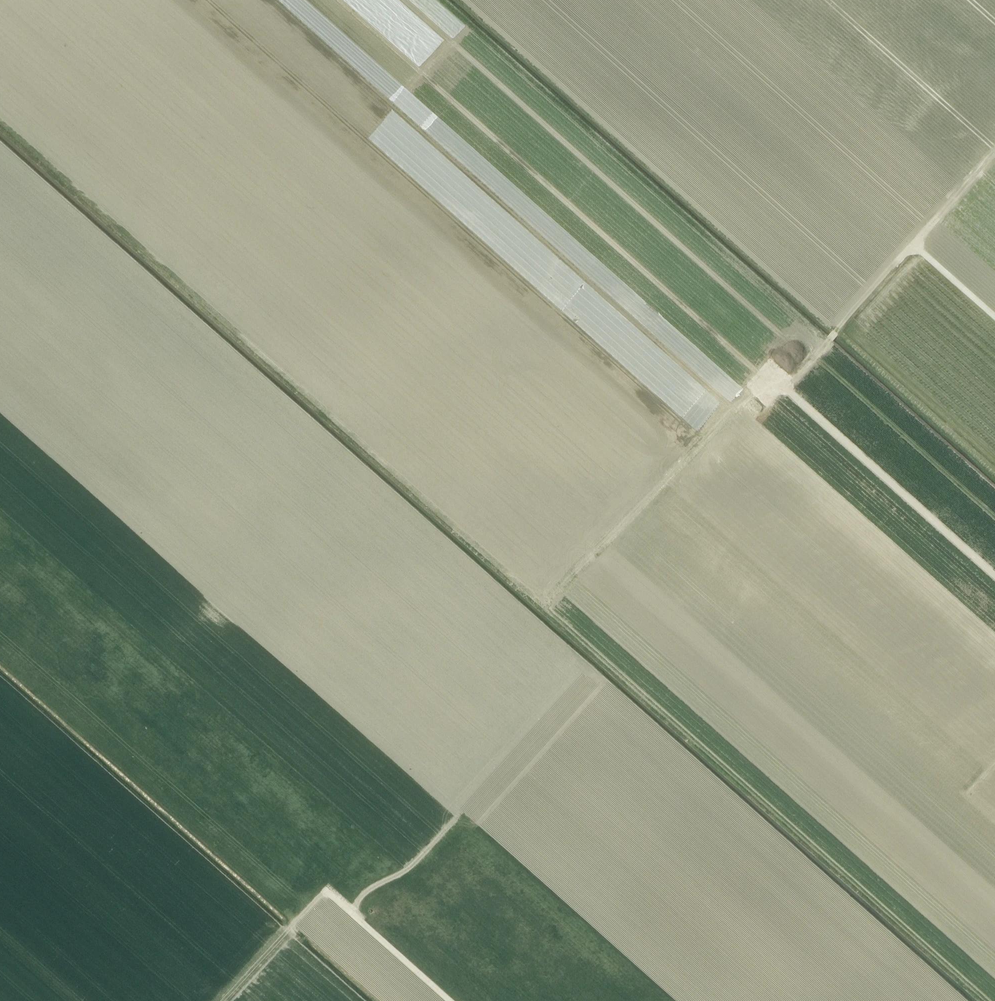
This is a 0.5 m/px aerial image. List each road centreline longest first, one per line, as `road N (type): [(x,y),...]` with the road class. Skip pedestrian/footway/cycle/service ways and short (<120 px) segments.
road 1 (track): [(994,576),(787,389)]
road 2 (track): [(325,889),(451,1000)]

